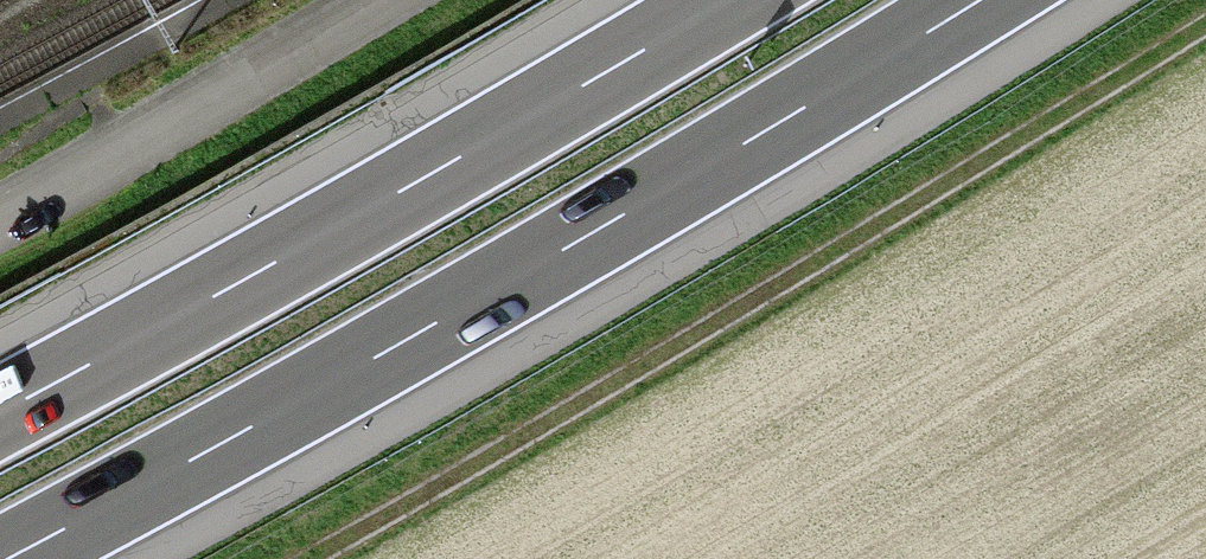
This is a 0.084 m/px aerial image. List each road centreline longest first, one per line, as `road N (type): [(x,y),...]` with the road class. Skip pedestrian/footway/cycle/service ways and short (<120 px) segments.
road 1 (motorway): [(7,558),(456,312),(980,0)]
road 2 (track): [(308,558),(655,364),(1205,25)]
road 3 (motorway): [(727,0),(0,413)]

